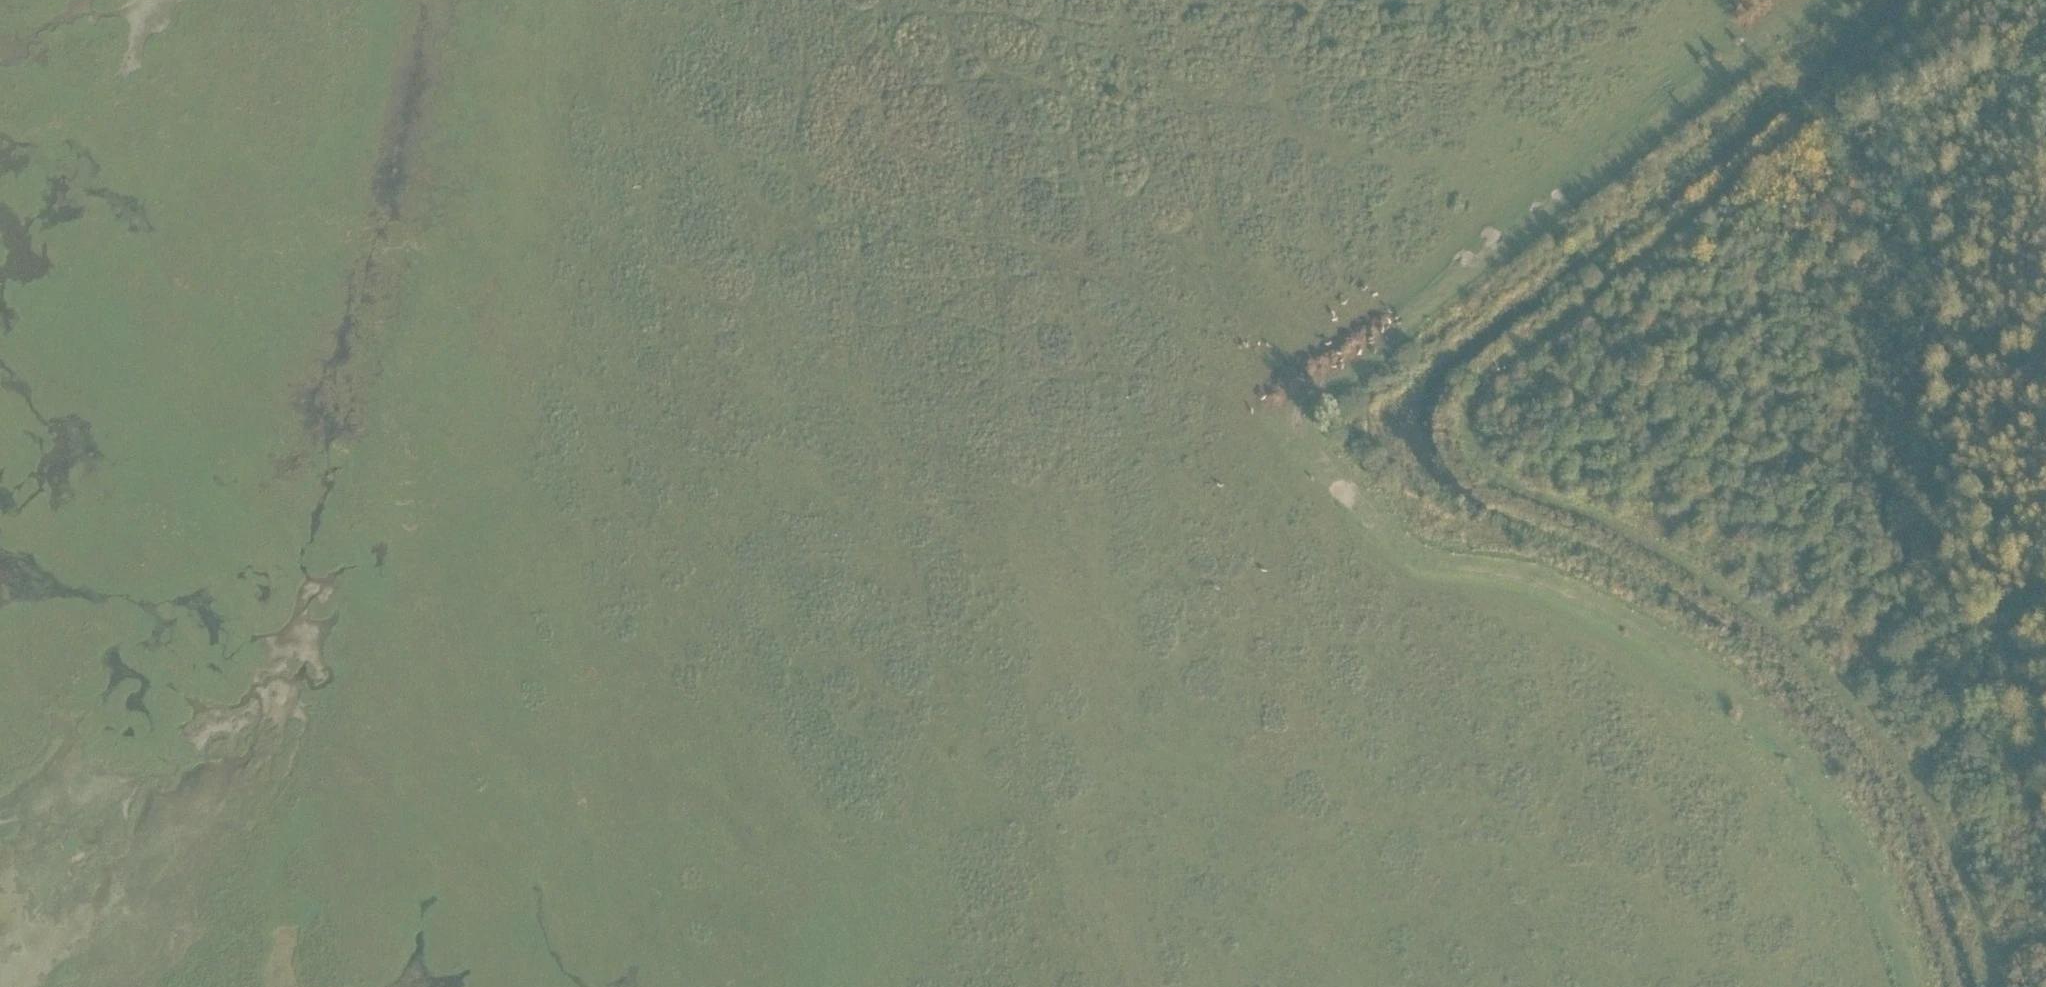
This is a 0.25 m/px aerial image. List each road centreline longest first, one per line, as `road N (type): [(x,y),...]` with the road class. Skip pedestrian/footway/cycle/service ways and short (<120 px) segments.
road 1 (track): [(1816,0),(1749,62),(1302,411)]

